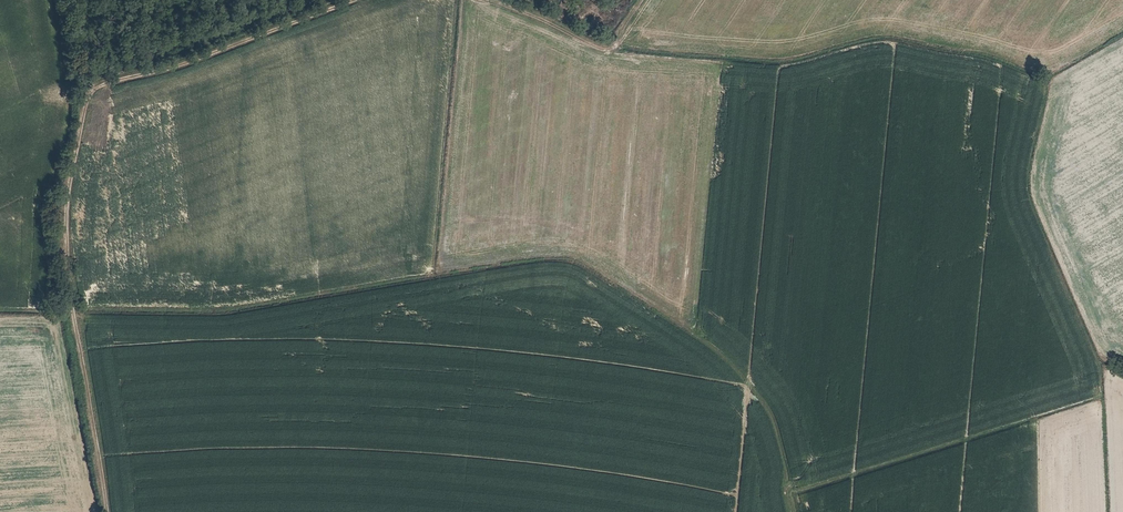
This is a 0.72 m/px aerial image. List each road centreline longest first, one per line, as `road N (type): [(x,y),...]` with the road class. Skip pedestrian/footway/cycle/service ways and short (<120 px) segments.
road 1 (track): [(105,511),(74,317),(66,193),(84,112),(111,83),(175,71),(375,0)]
road 2 (track): [(486,0),(618,54),(801,58),(880,35),(1049,79),(1122,36)]

